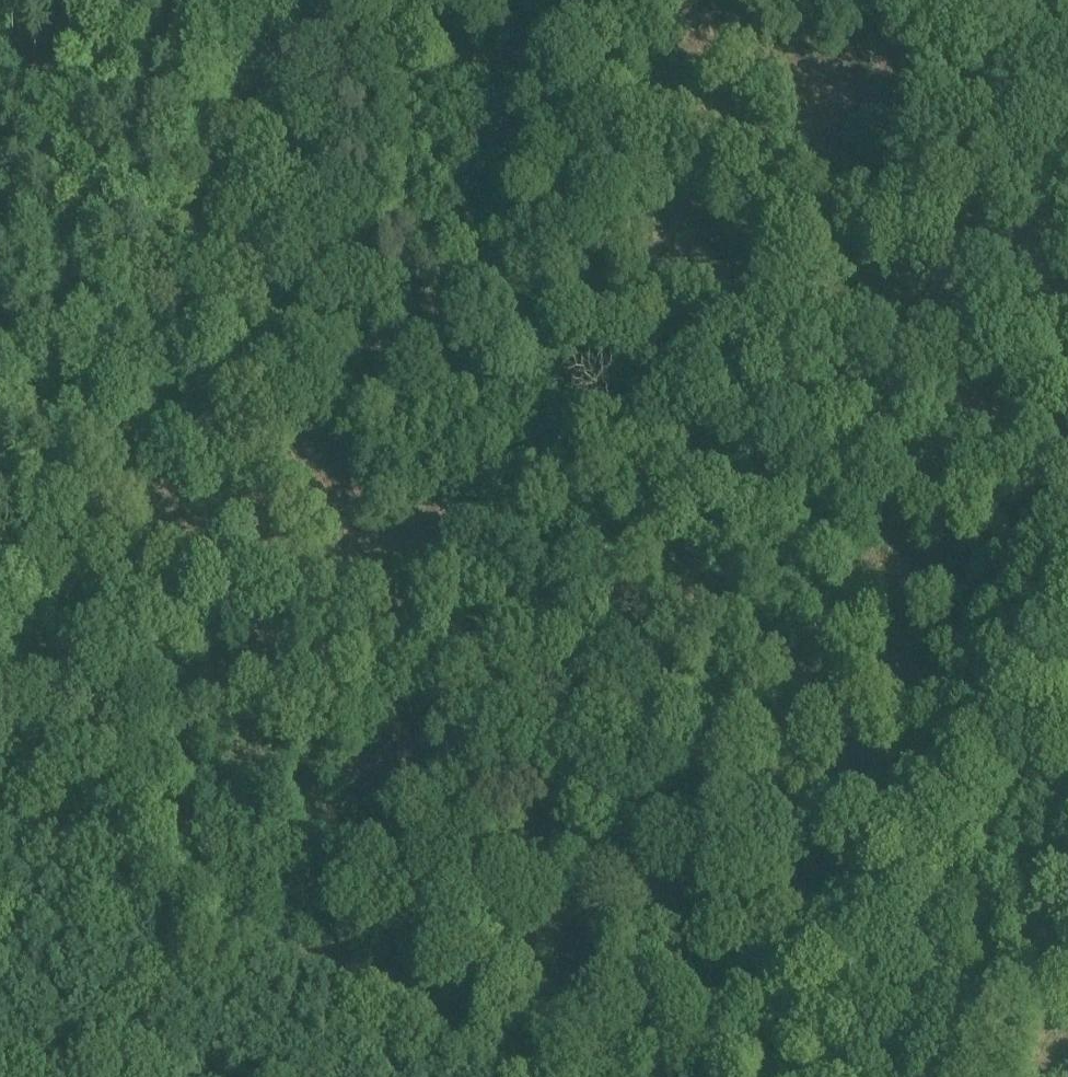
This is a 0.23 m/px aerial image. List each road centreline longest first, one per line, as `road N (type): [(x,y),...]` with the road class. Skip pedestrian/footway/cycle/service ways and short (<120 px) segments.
road 1 (track): [(246,0),(0,629)]
road 2 (track): [(731,1076),(1067,582)]

